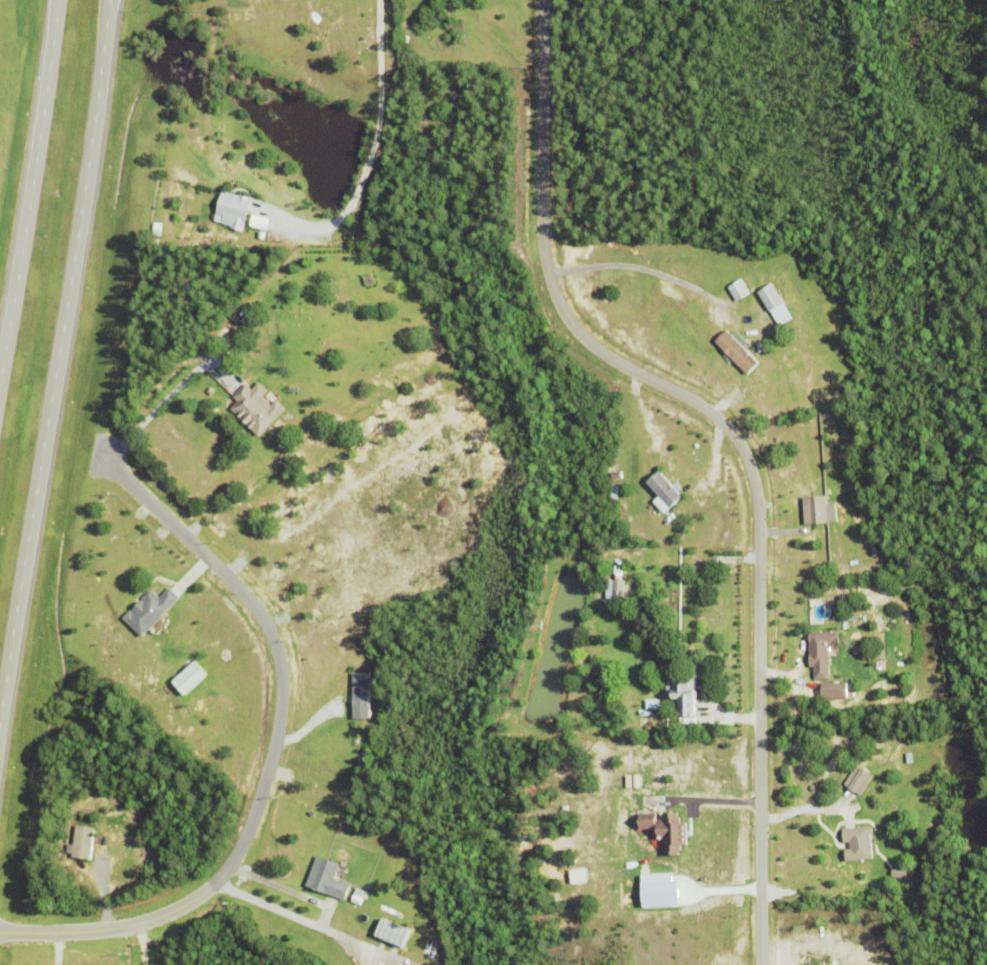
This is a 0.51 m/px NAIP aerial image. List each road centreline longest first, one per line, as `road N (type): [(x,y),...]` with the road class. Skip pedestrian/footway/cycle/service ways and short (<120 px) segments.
road 1 (residential): [(538,0),(550,287),(588,345),(704,409),(729,430),(752,473),(759,964)]
road 2 (primary): [(0,756),(114,0)]
road 3 (residential): [(108,466),(263,624),(280,685),(274,737),(242,840),(202,894),(138,924),(0,934)]
road 4 (primary): [(63,0),(0,406)]

